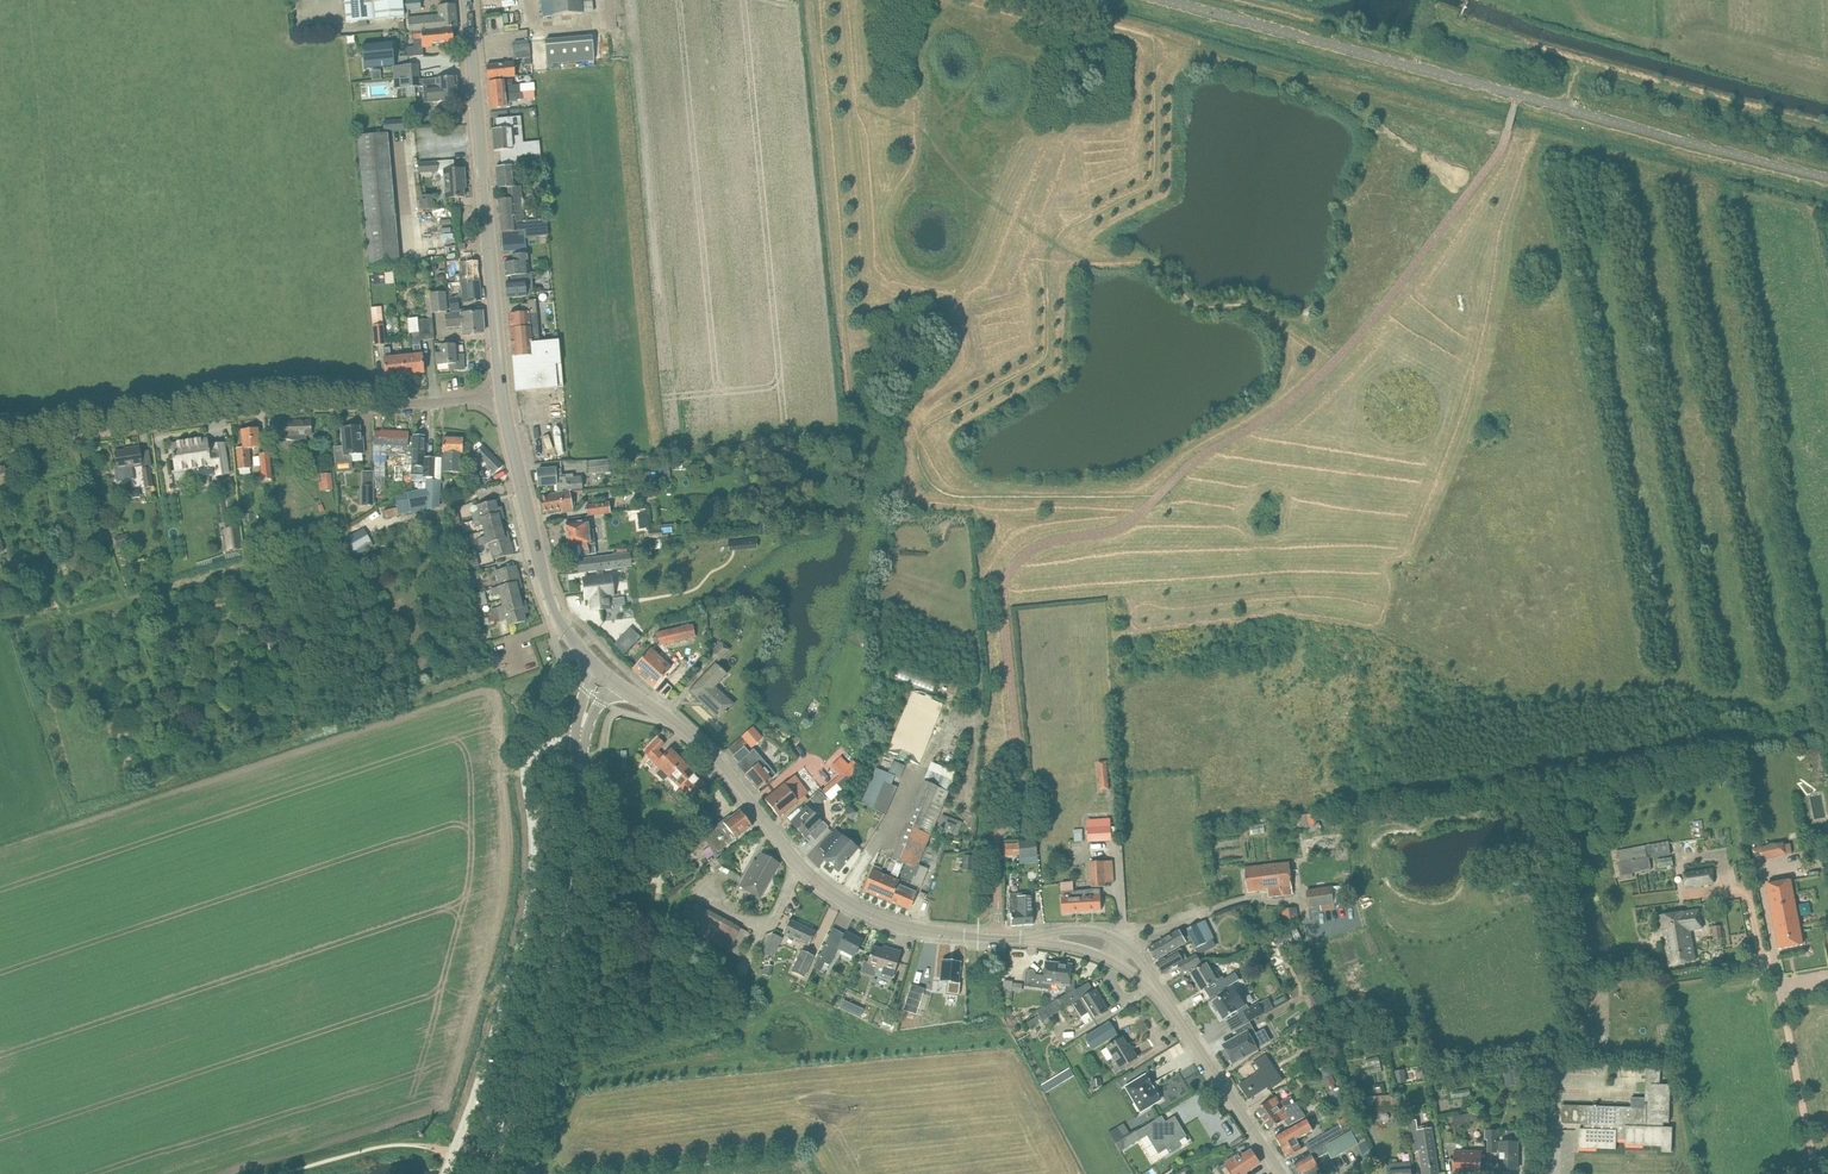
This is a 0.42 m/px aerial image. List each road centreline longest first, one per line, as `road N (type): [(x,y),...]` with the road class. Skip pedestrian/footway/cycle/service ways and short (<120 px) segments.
road 1 (tertiary): [(1035,937),(903,927),(841,900),(796,863),(709,752),(604,675)]
road 2 (unclassified): [(0,445),(233,412),(503,395)]
road 3 (unclassified): [(447,1173),(523,935),(533,864),(528,767),(542,752),(580,746)]
road 4 (tertiary): [(488,1173),(570,890),(580,746)]
road 5 (tertiary): [(503,395),(467,0)]
road 6 (tertiary): [(604,675),(552,605),(503,395)]
road 7 (tertiary): [(1281,1173),(1163,997)]
road 8 (track): [(1011,0),(1151,38)]

